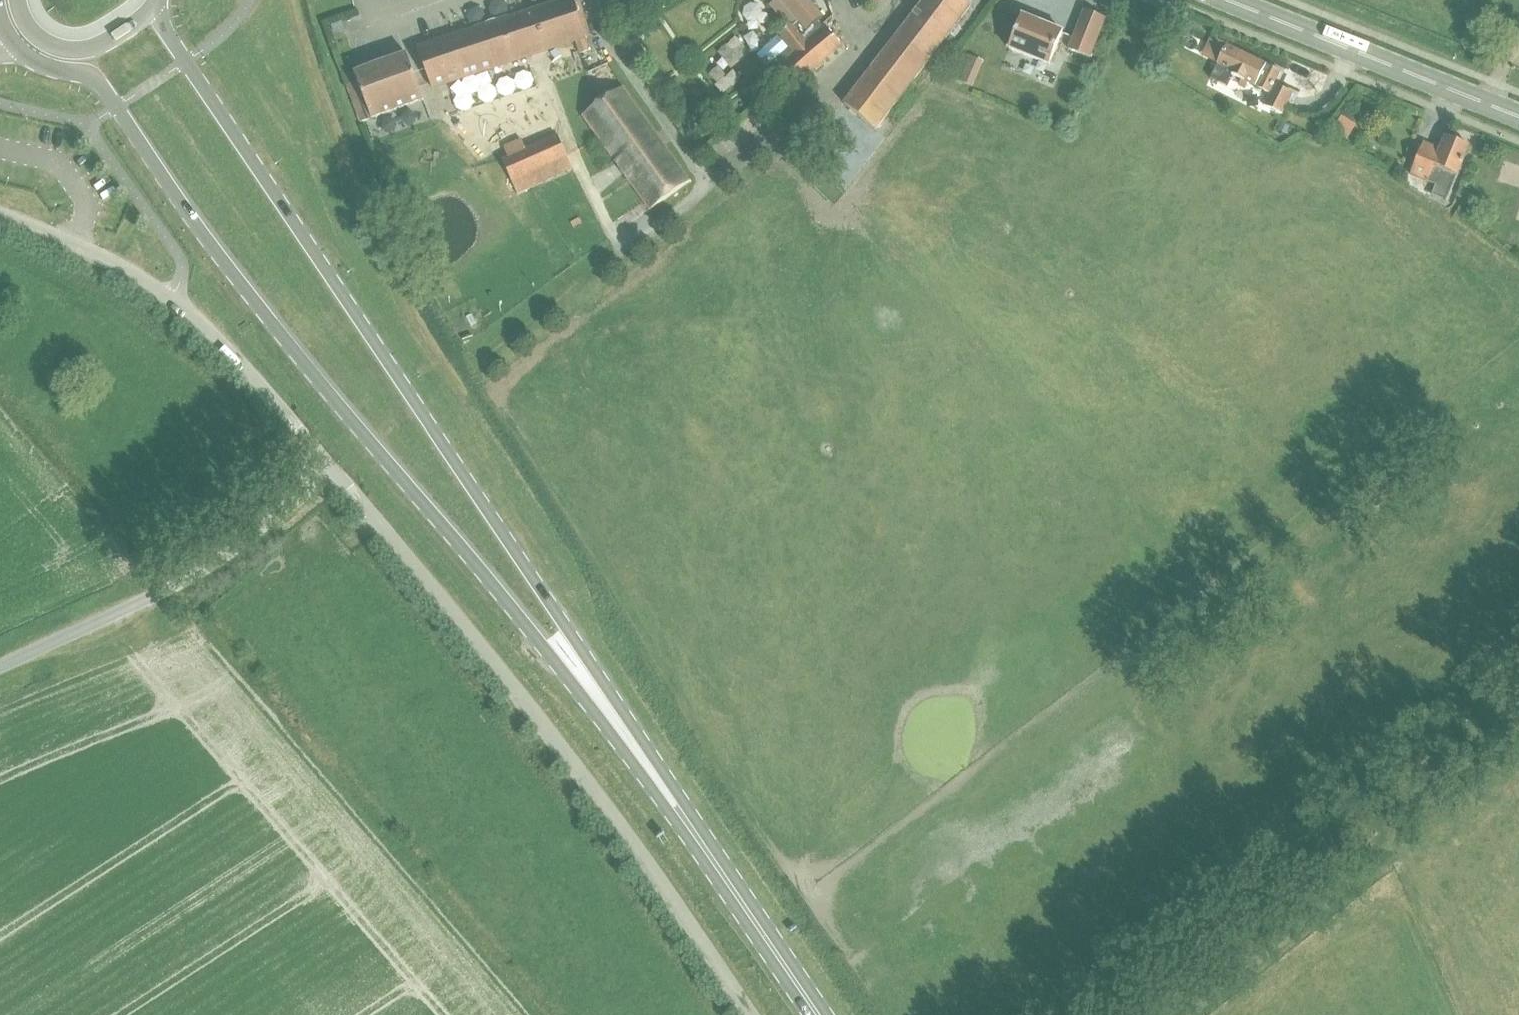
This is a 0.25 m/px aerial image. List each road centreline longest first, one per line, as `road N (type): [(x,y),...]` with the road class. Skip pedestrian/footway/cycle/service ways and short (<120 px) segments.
road 1 (primary): [(6,35),(35,62),(96,79),(258,306),(676,806)]
road 2 (primary): [(676,806),(567,627),(154,6)]
road 3 (unclassified): [(750,1014),(565,756),(329,467)]
road 4 (unclassified): [(329,467),(167,297),(88,250),(0,216)]
road 5 (residential): [(576,282),(708,186),(865,43)]
road 6 (secondary): [(1518,116),(1230,0)]
road 7 (primary): [(818,1014),(676,806)]
road 8 (unclassified): [(160,593),(253,533),(329,467)]
road 9 (unclassified): [(160,593),(0,667)]
road 10 (primary): [(46,43),(97,46),(154,6)]

